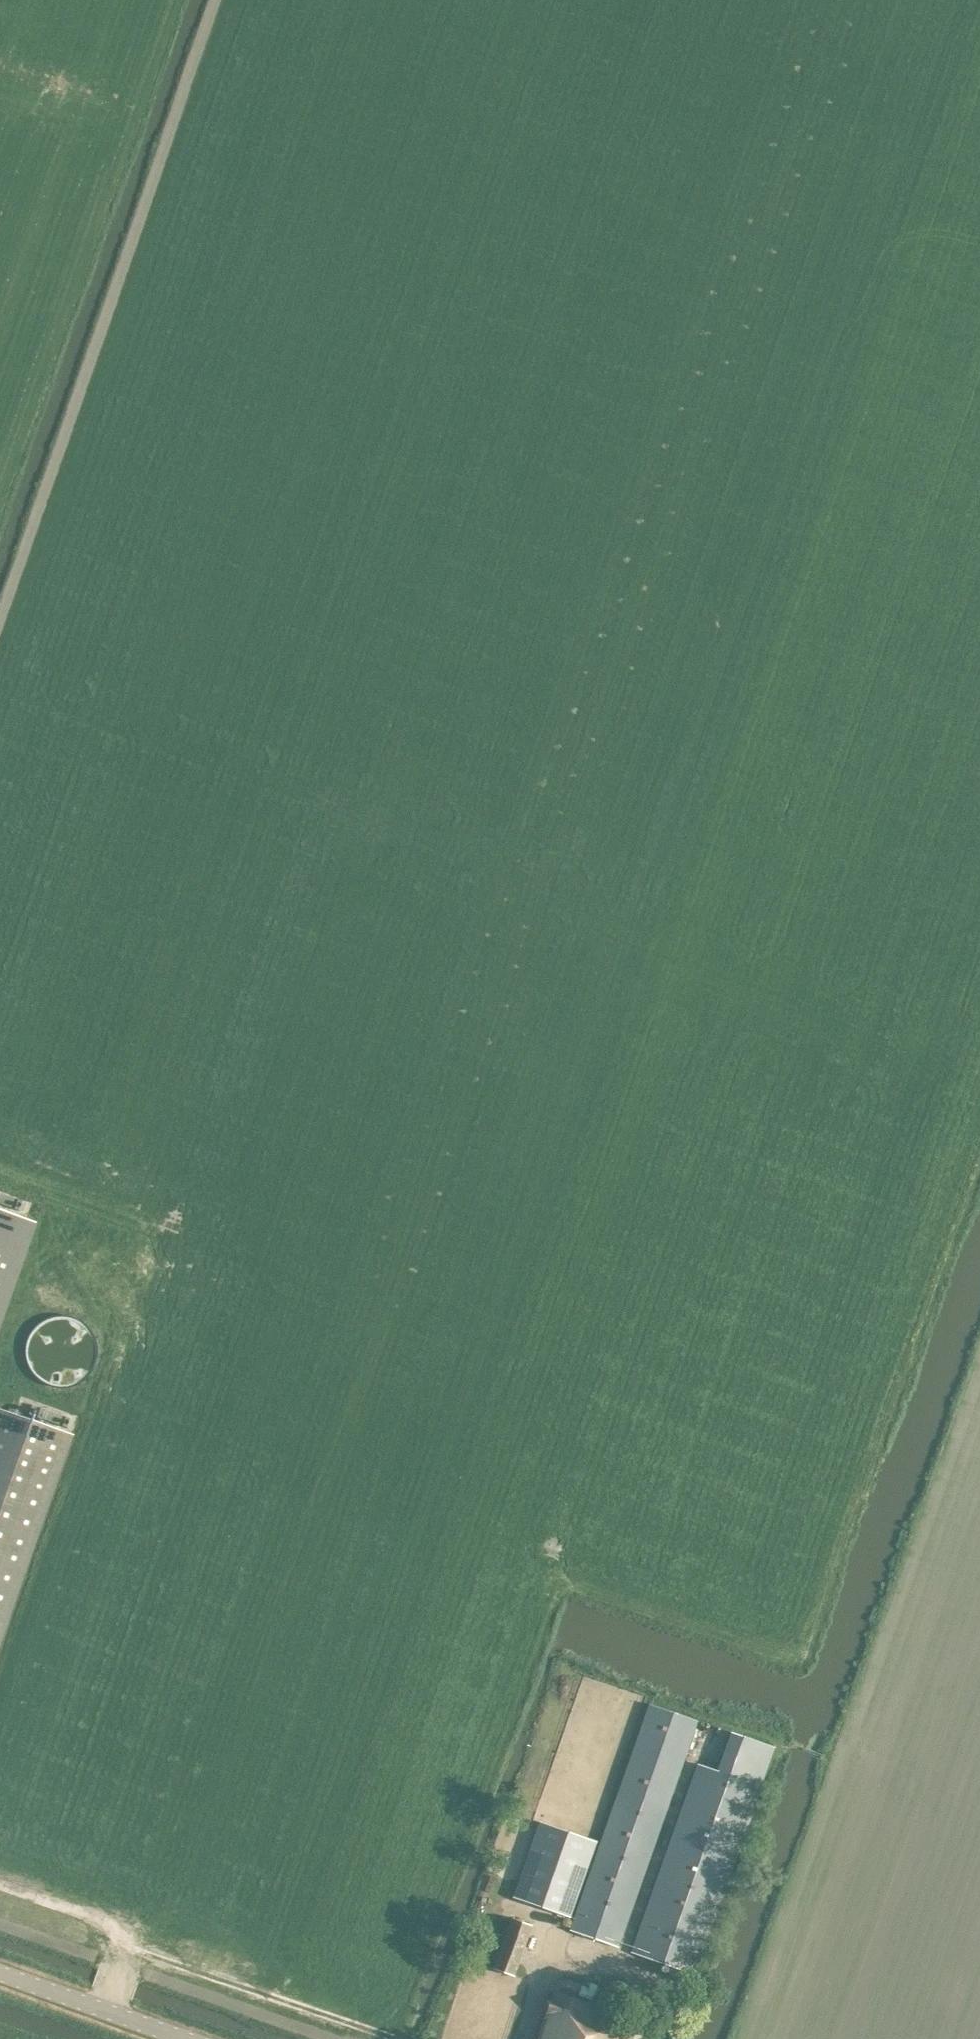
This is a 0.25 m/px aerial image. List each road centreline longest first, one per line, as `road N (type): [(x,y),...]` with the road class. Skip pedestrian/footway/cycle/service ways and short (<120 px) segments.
road 1 (tertiary): [(188,2038),(0,1972)]

